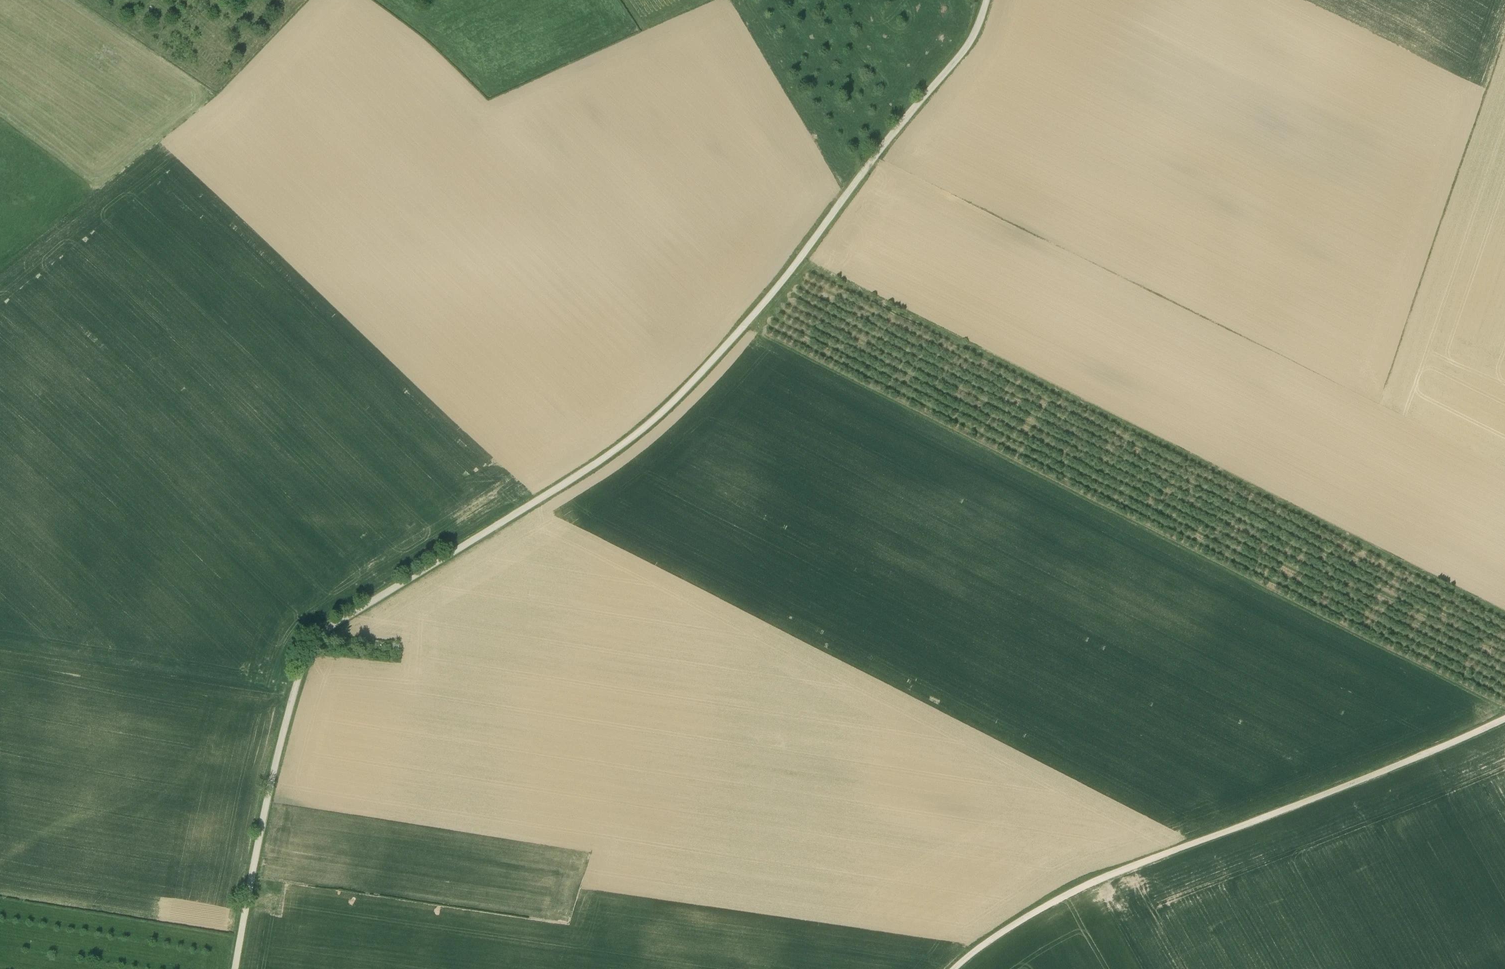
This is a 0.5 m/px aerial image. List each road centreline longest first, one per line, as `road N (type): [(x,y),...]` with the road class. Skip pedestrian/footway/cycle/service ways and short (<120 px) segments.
road 1 (unclassified): [(235,968),(275,763),(313,642),(593,465),(681,393),(779,285),(964,49),(986,0)]
road 2 (track): [(954,968),(1095,880),(1504,718)]

